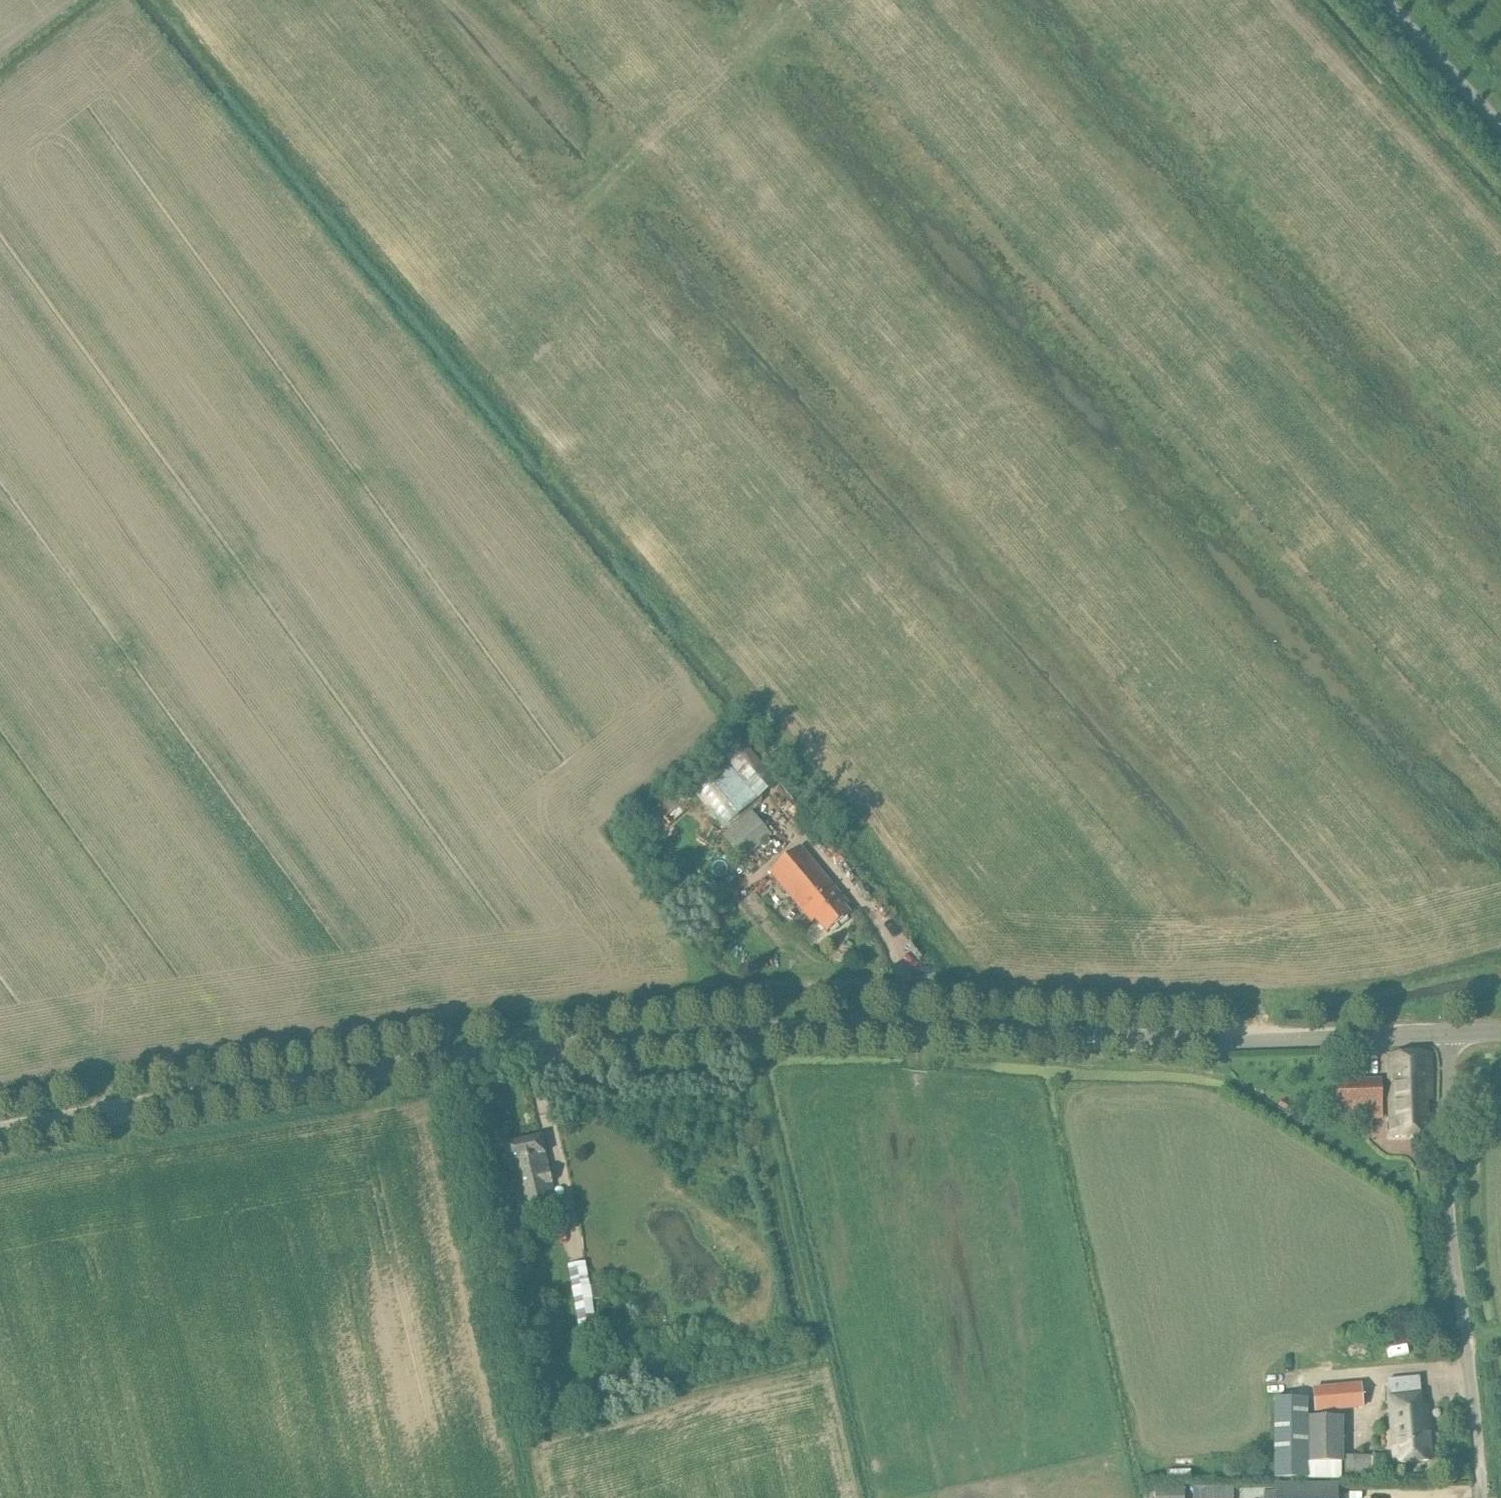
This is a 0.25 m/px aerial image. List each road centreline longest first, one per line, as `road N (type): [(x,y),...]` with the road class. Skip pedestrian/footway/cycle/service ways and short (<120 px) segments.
road 1 (tertiary): [(0,1137),(504,1055),(966,1038),(1145,1043),(1449,1032)]
road 2 (residential): [(1479,1497),(1445,1179),(1449,1032)]
road 3 (unclassified): [(1500,126),(1386,0)]

